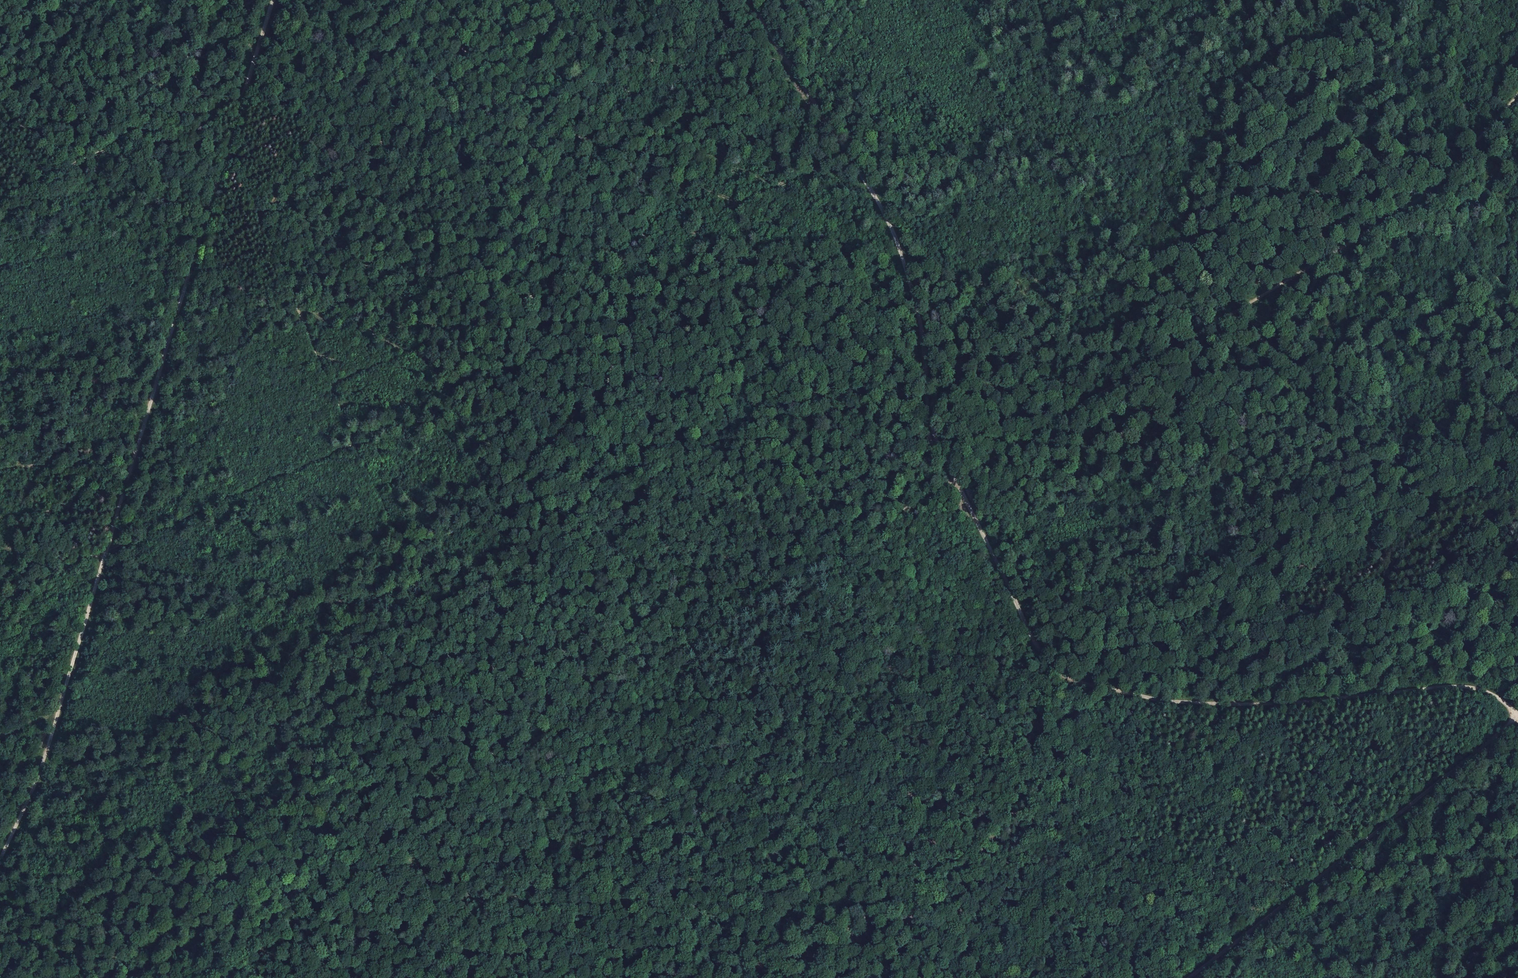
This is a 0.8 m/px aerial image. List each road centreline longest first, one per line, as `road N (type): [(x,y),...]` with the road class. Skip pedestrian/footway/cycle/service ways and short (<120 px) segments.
road 1 (track): [(0,848),(43,749),(242,100)]
road 2 (track): [(951,487),(1036,652),(1074,688),(1289,697),(1342,687),(1453,684),(1478,688),(1517,717)]
road 3 (track): [(951,487),(1377,228),(1432,183)]
road 4 (track): [(1517,724),(1189,977)]
road 5 (track): [(852,160),(901,247),(931,434),(951,487)]
road 6 (track): [(679,649),(872,526),(951,487)]
road 7 (track): [(129,977),(259,914),(369,845)]
road 8 (track): [(499,763),(679,649)]
road 9 (track): [(369,845),(499,763)]
road 10 (track): [(1432,183),(1517,93)]

